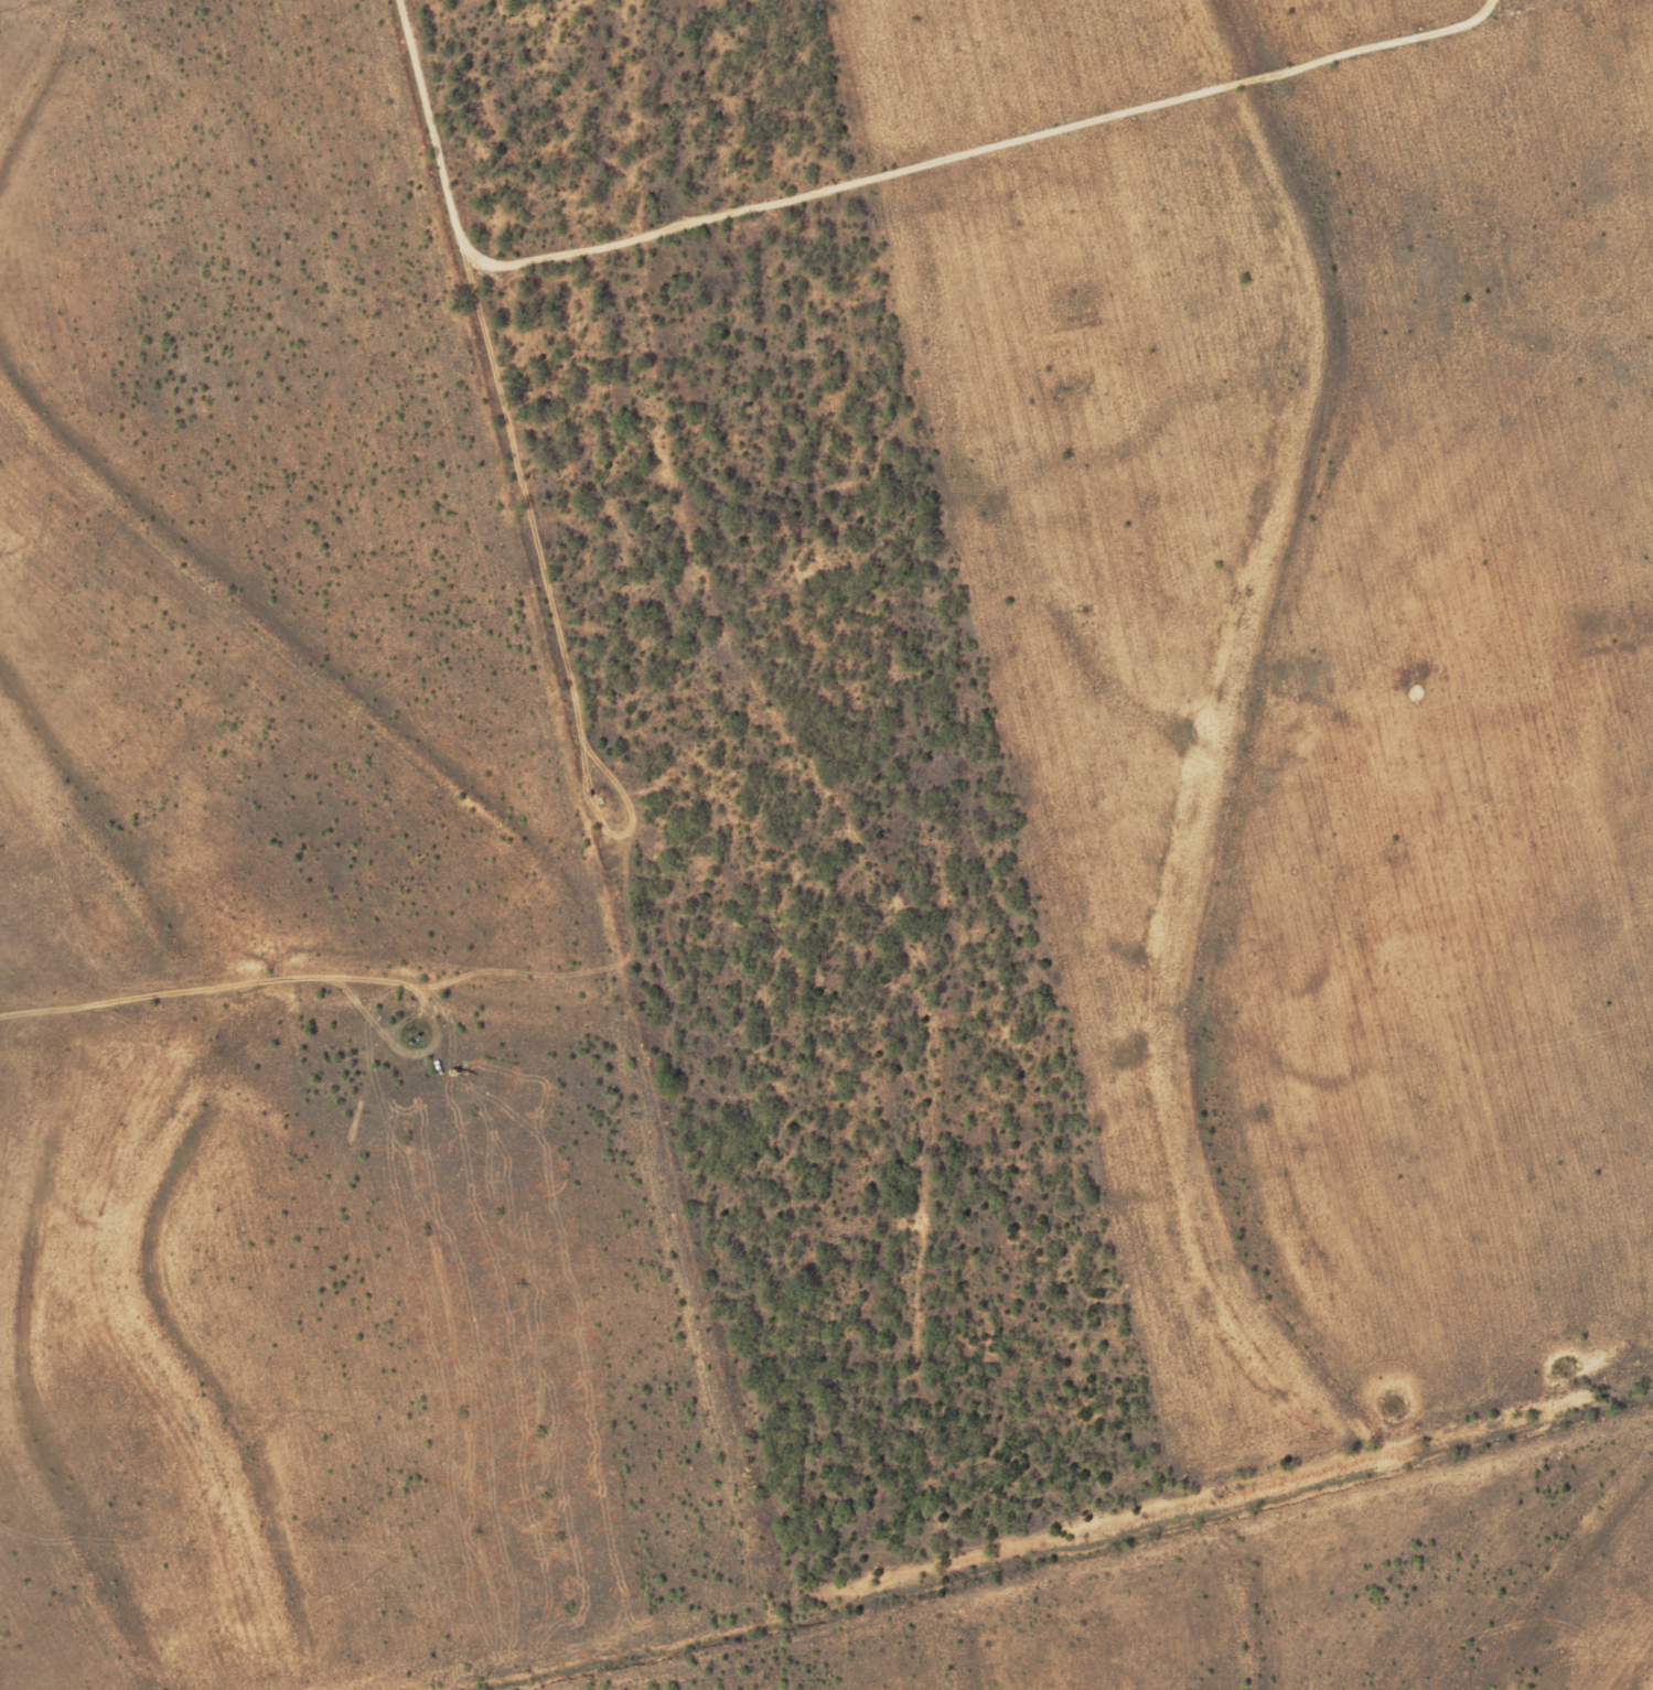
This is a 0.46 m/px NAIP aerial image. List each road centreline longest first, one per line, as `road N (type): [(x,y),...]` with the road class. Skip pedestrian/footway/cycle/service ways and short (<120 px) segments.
road 1 (track): [(1652,1406),(1560,1430),(1500,1424),(1434,1375),(1378,1269),(1323,1079),(1323,901),(1389,773),(1412,762)]

